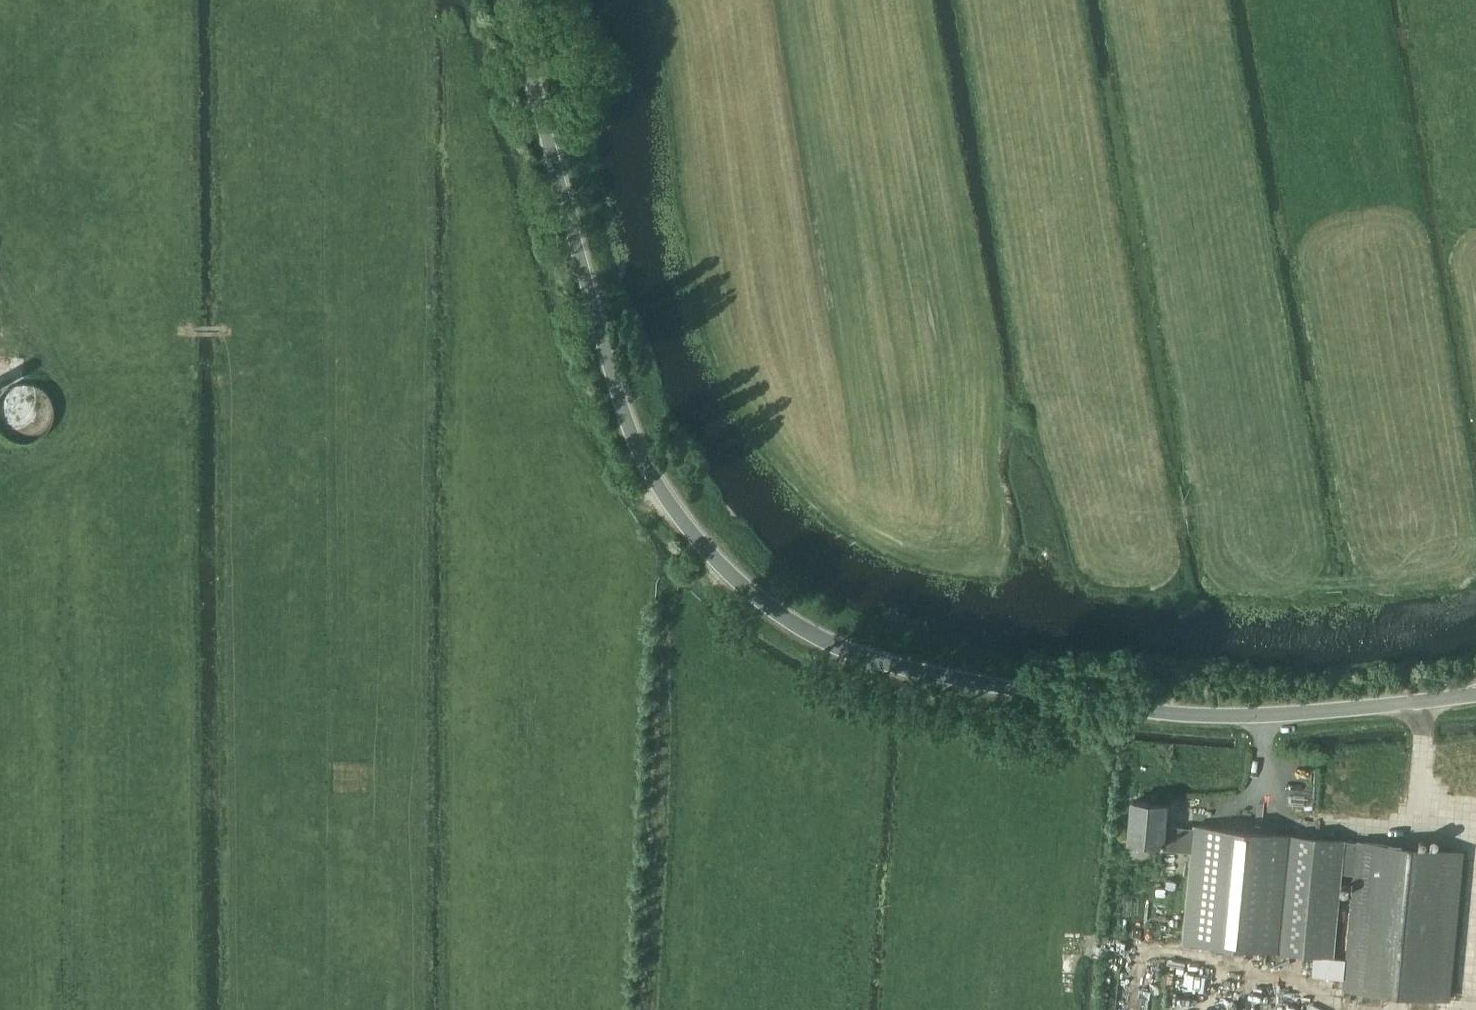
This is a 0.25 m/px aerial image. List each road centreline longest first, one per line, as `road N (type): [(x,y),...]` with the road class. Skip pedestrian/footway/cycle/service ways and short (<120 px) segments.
road 1 (unclassified): [(1475,695),(1267,717),(1134,712),(900,666),(844,648),(760,601),(698,544),(651,475),(622,410),(504,0)]
road 2 (track): [(1424,1009),(1282,997)]

